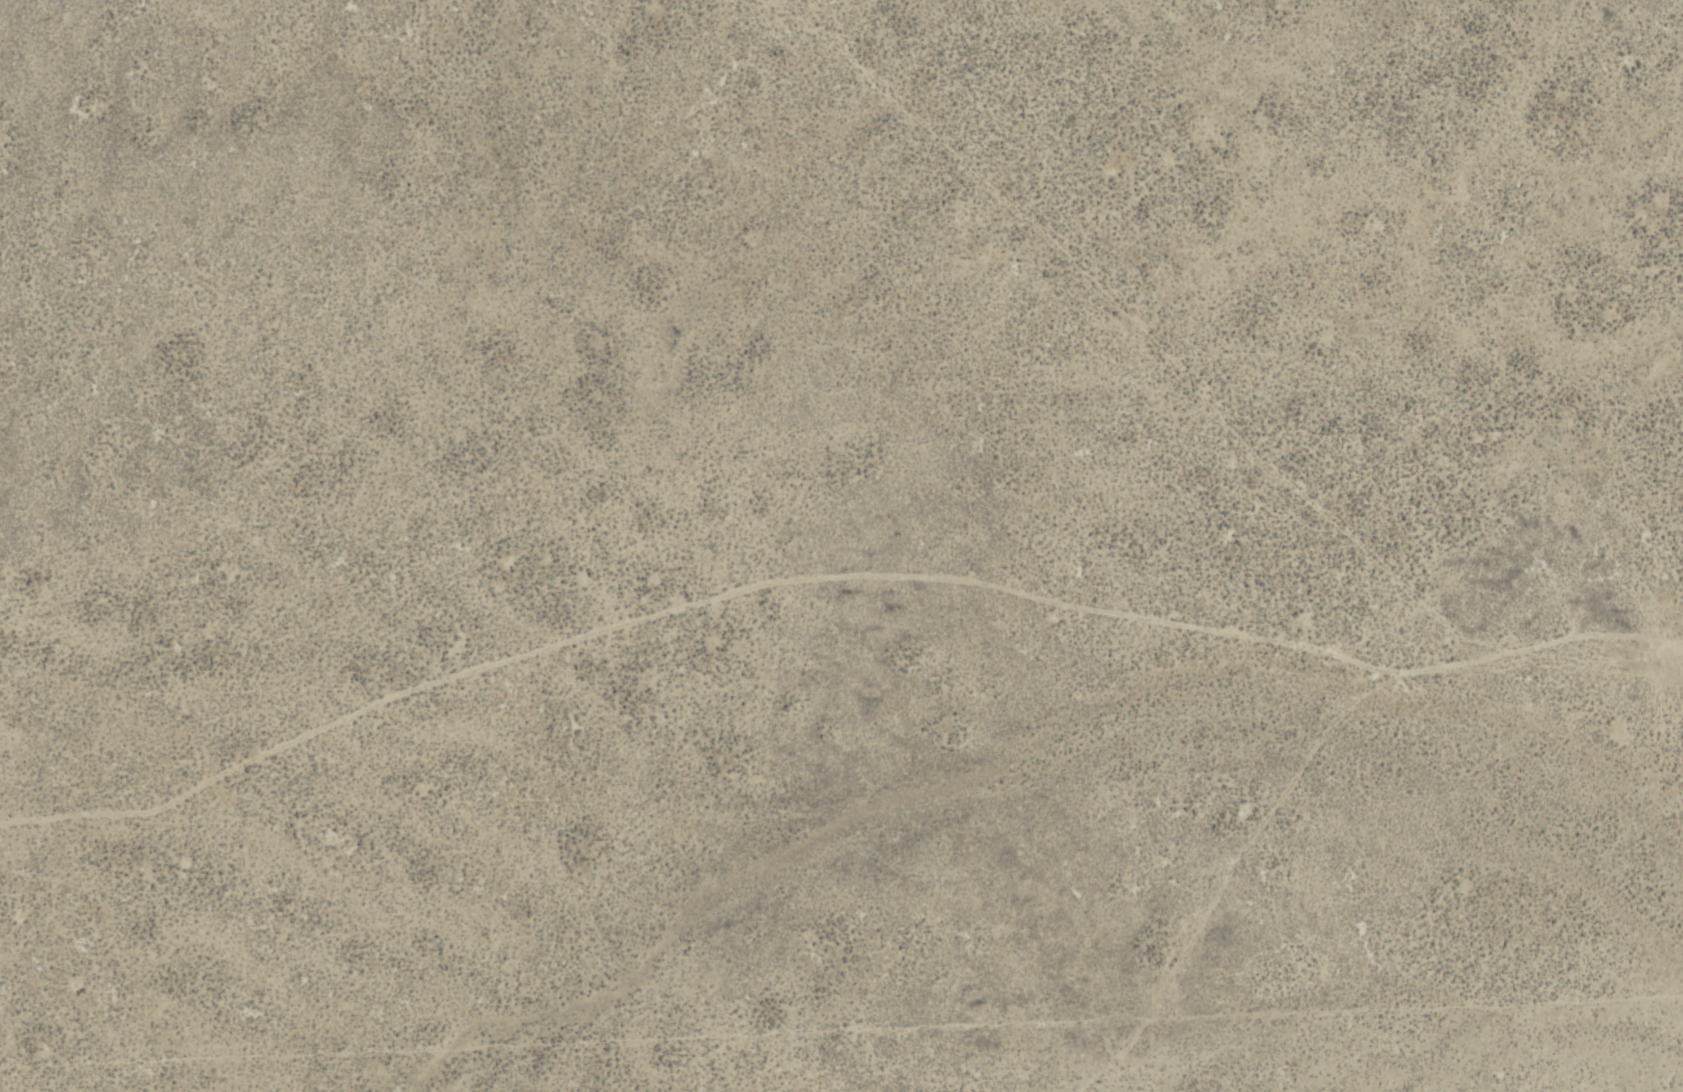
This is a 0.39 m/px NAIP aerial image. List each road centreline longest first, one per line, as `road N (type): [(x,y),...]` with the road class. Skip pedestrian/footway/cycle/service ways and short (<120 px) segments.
road 1 (track): [(1682,651),(1570,639),(1456,668),(1397,671),(969,583),(869,576),(760,588),(543,645),(325,725),(185,797),(118,817),(0,828)]

